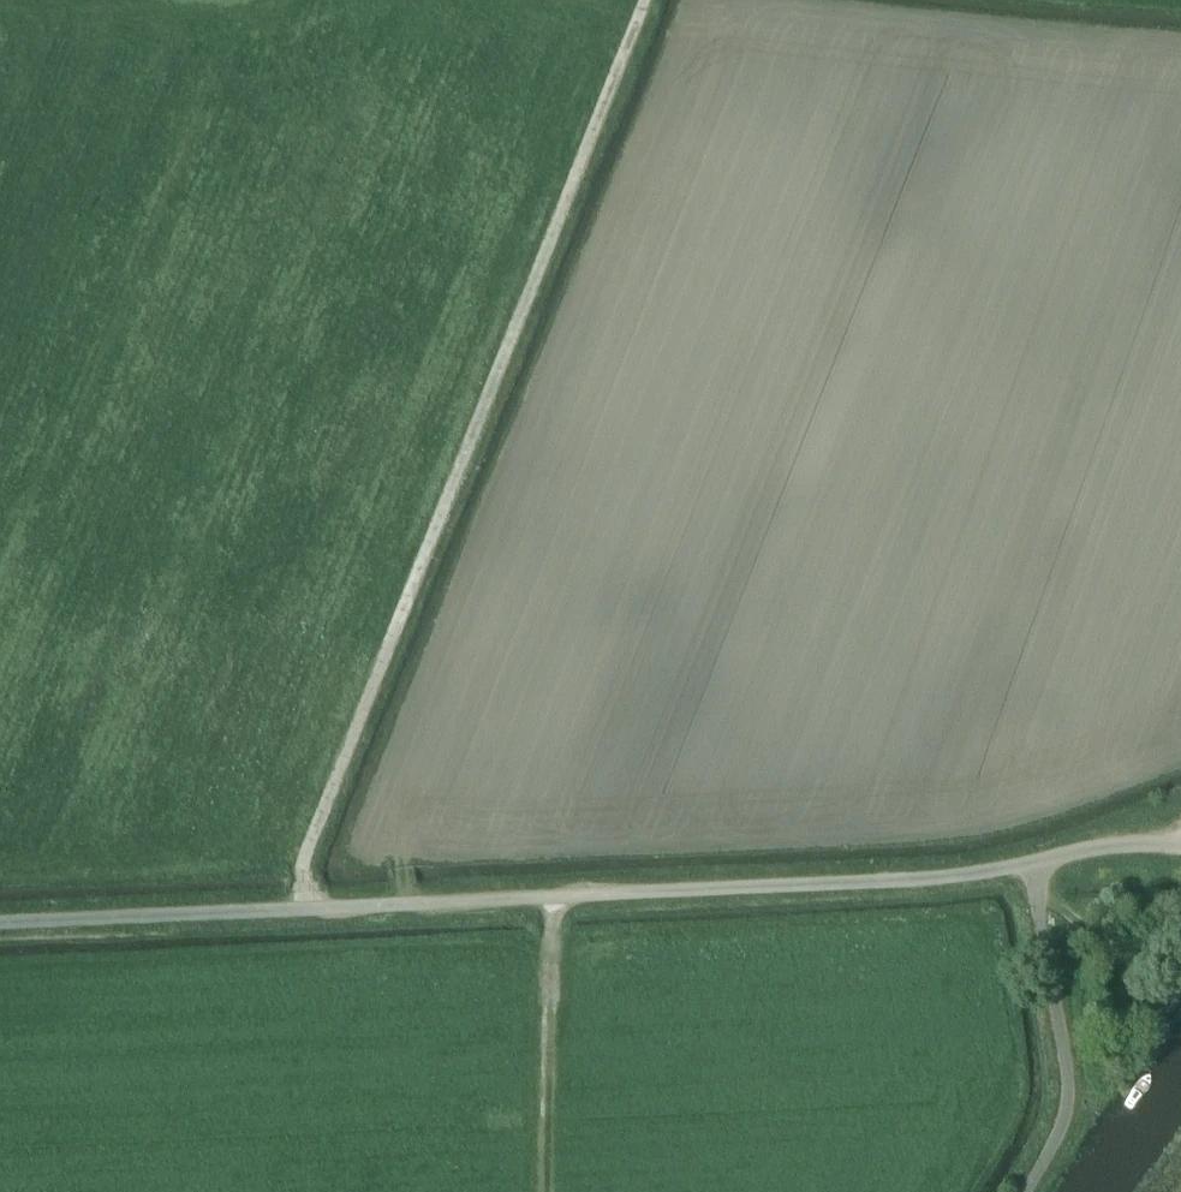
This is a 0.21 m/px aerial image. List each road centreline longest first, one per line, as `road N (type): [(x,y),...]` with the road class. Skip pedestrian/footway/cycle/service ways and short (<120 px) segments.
road 1 (unclassified): [(1180,851),(1130,850),(1040,868)]

